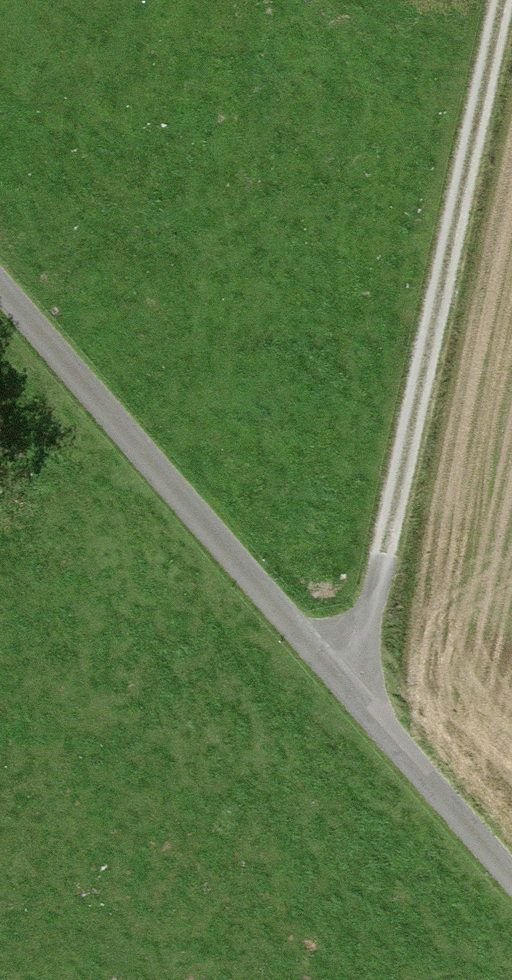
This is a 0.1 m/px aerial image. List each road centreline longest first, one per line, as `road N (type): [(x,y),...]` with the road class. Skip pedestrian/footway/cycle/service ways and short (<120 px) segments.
road 1 (unclassified): [(511,848),(0,274)]
road 2 (track): [(352,669),(389,556),(505,0)]

